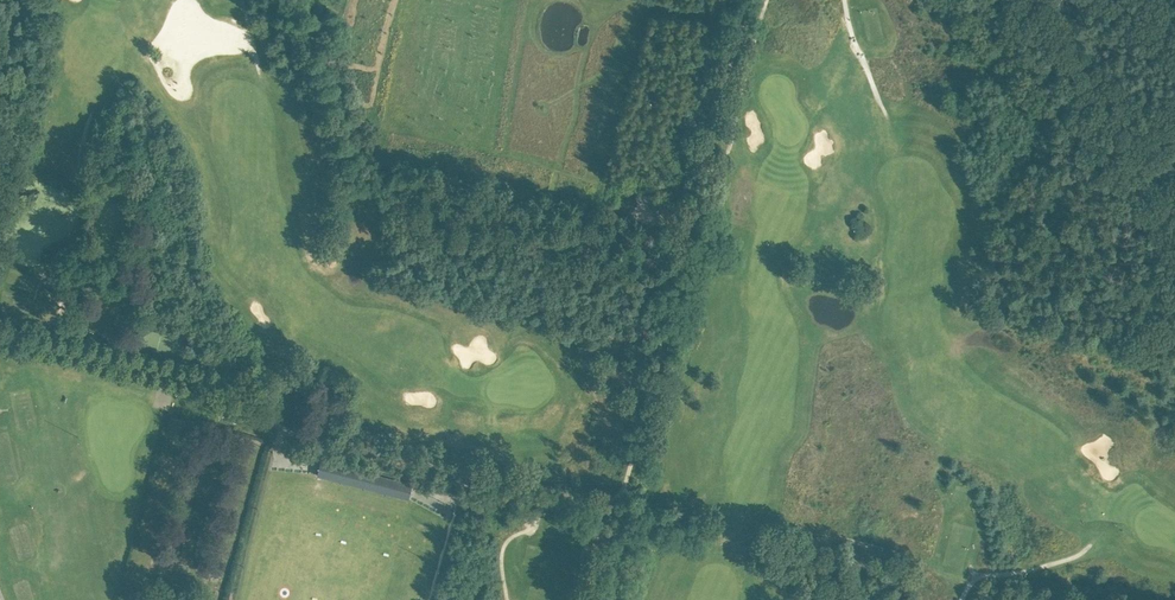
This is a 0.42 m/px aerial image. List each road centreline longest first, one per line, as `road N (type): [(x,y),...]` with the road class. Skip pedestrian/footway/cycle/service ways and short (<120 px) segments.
road 1 (track): [(620,505),(726,62),(750,0)]
road 2 (track): [(620,505),(675,504),(769,522),(974,578)]
road 3 (unclassified): [(970,0),(1174,223)]
road 4 (track): [(701,168),(721,162),(729,149),(767,0)]
road 5 (track): [(1090,544),(1069,559),(974,578),(960,599)]
road 6 (track): [(844,0),(887,116)]

